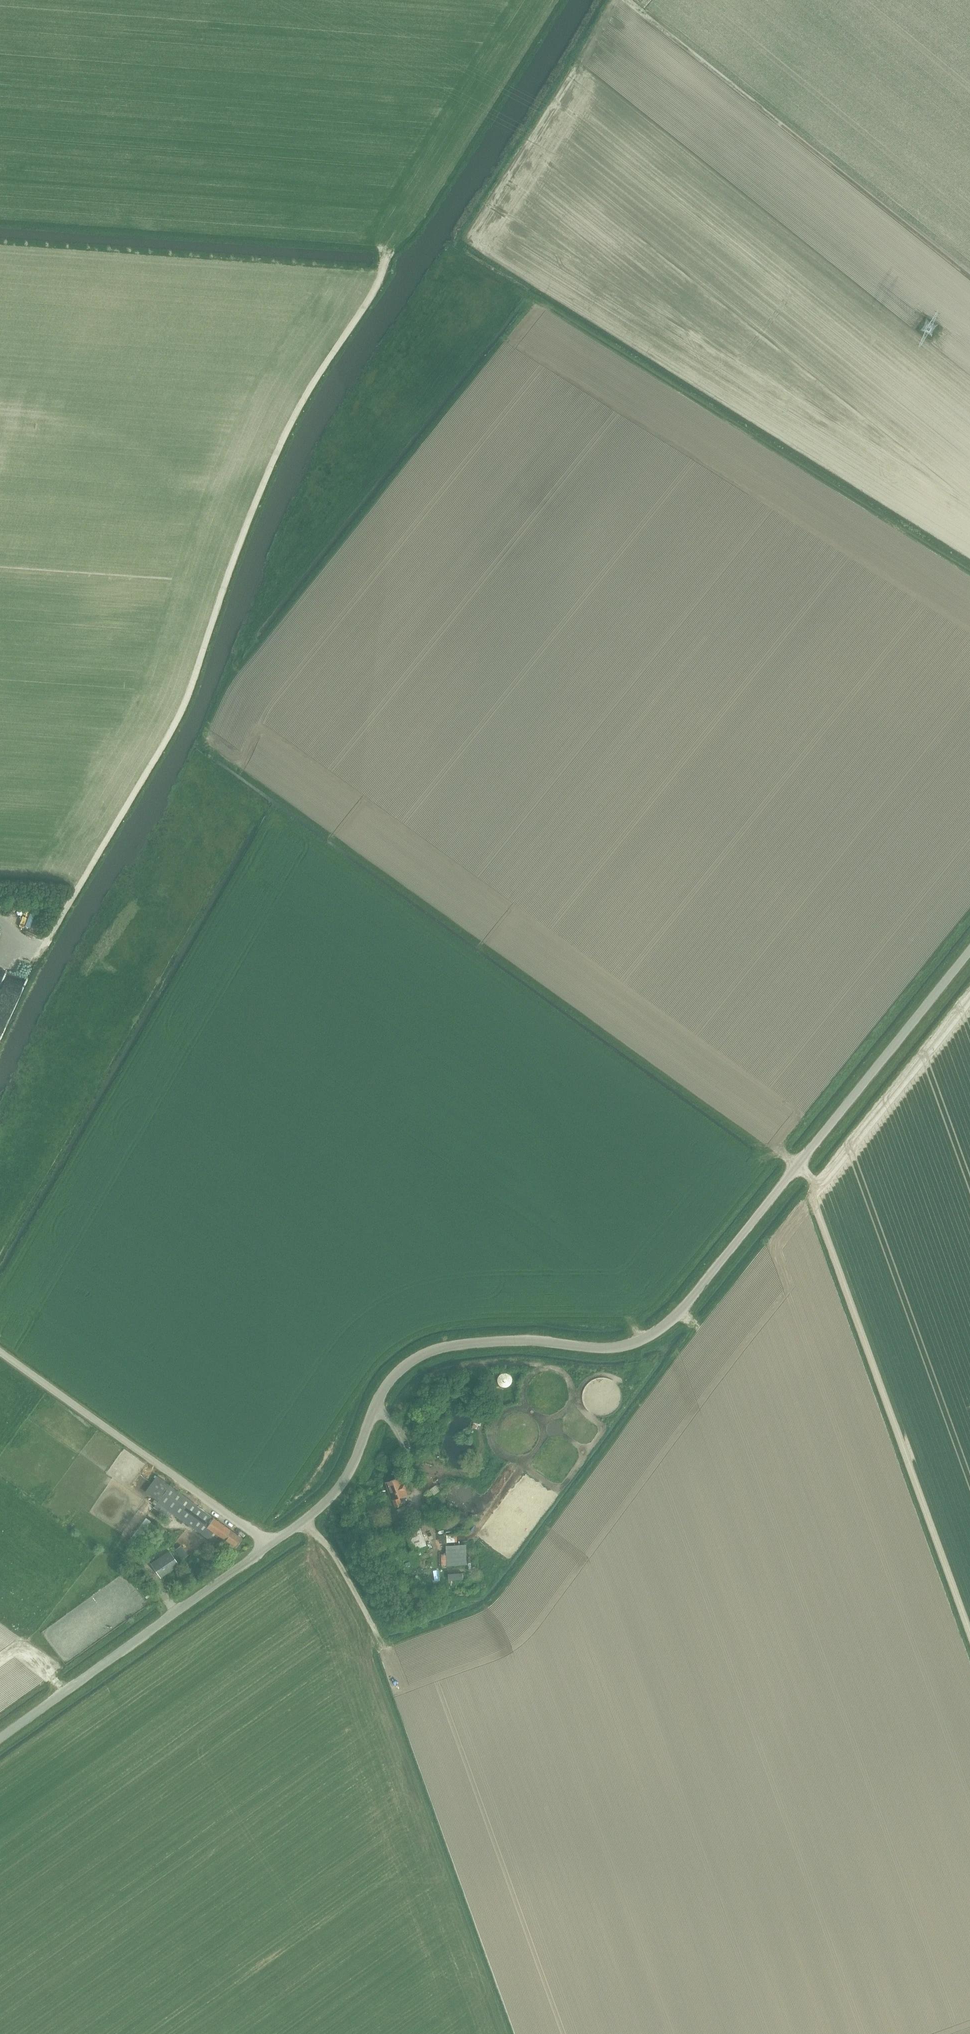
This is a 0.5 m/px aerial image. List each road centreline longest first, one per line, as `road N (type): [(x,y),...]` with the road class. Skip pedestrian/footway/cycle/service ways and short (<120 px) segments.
road 1 (unclassified): [(0,1738),(320,1509),(342,1484),(391,1380),(422,1355),(526,1340),(620,1347),(664,1326),(969,951)]
road 2 (track): [(969,271),(634,0)]
road 3 (track): [(969,570),(722,416)]

